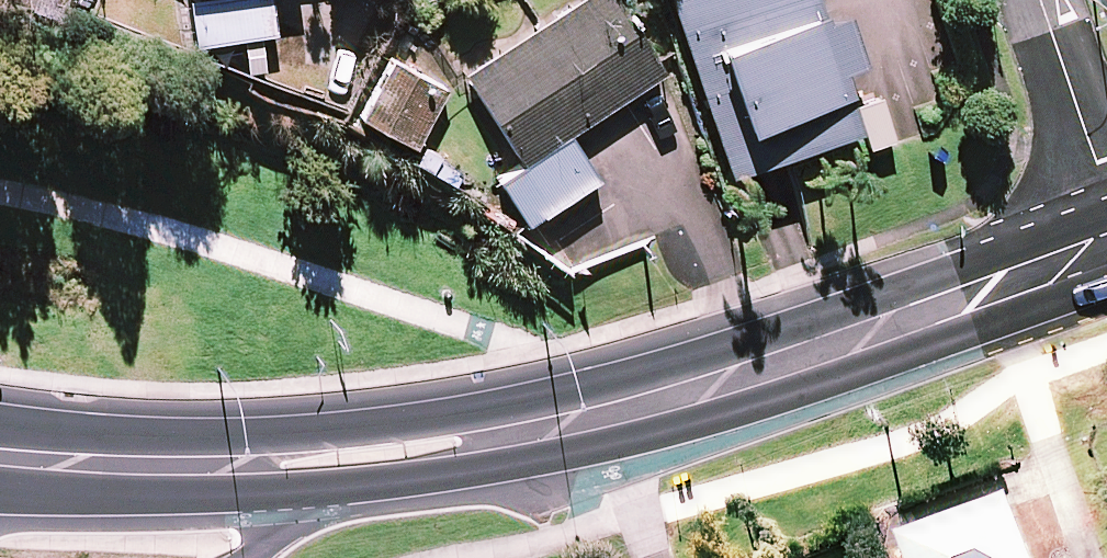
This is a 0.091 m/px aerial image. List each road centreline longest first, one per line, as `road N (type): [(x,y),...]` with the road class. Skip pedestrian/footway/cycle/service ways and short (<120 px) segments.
road 1 (secondary): [(1106,249),(699,393),(506,445),(316,468)]
road 2 (secondary): [(316,468),(0,457)]
road 3 (residential): [(1042,0),(1106,190)]

